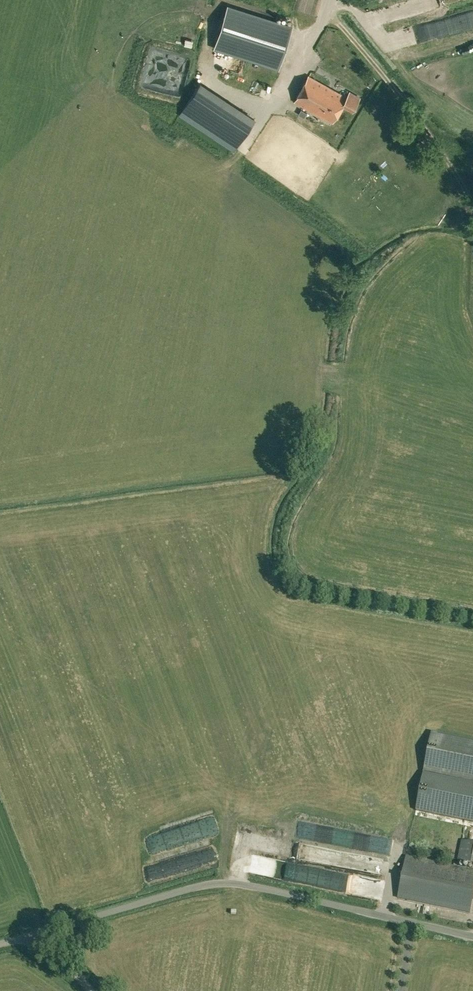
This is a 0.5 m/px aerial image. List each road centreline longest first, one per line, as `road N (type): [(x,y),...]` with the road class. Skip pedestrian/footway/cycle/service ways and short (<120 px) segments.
road 1 (unclassified): [(472,937),(235,885),(24,938)]

